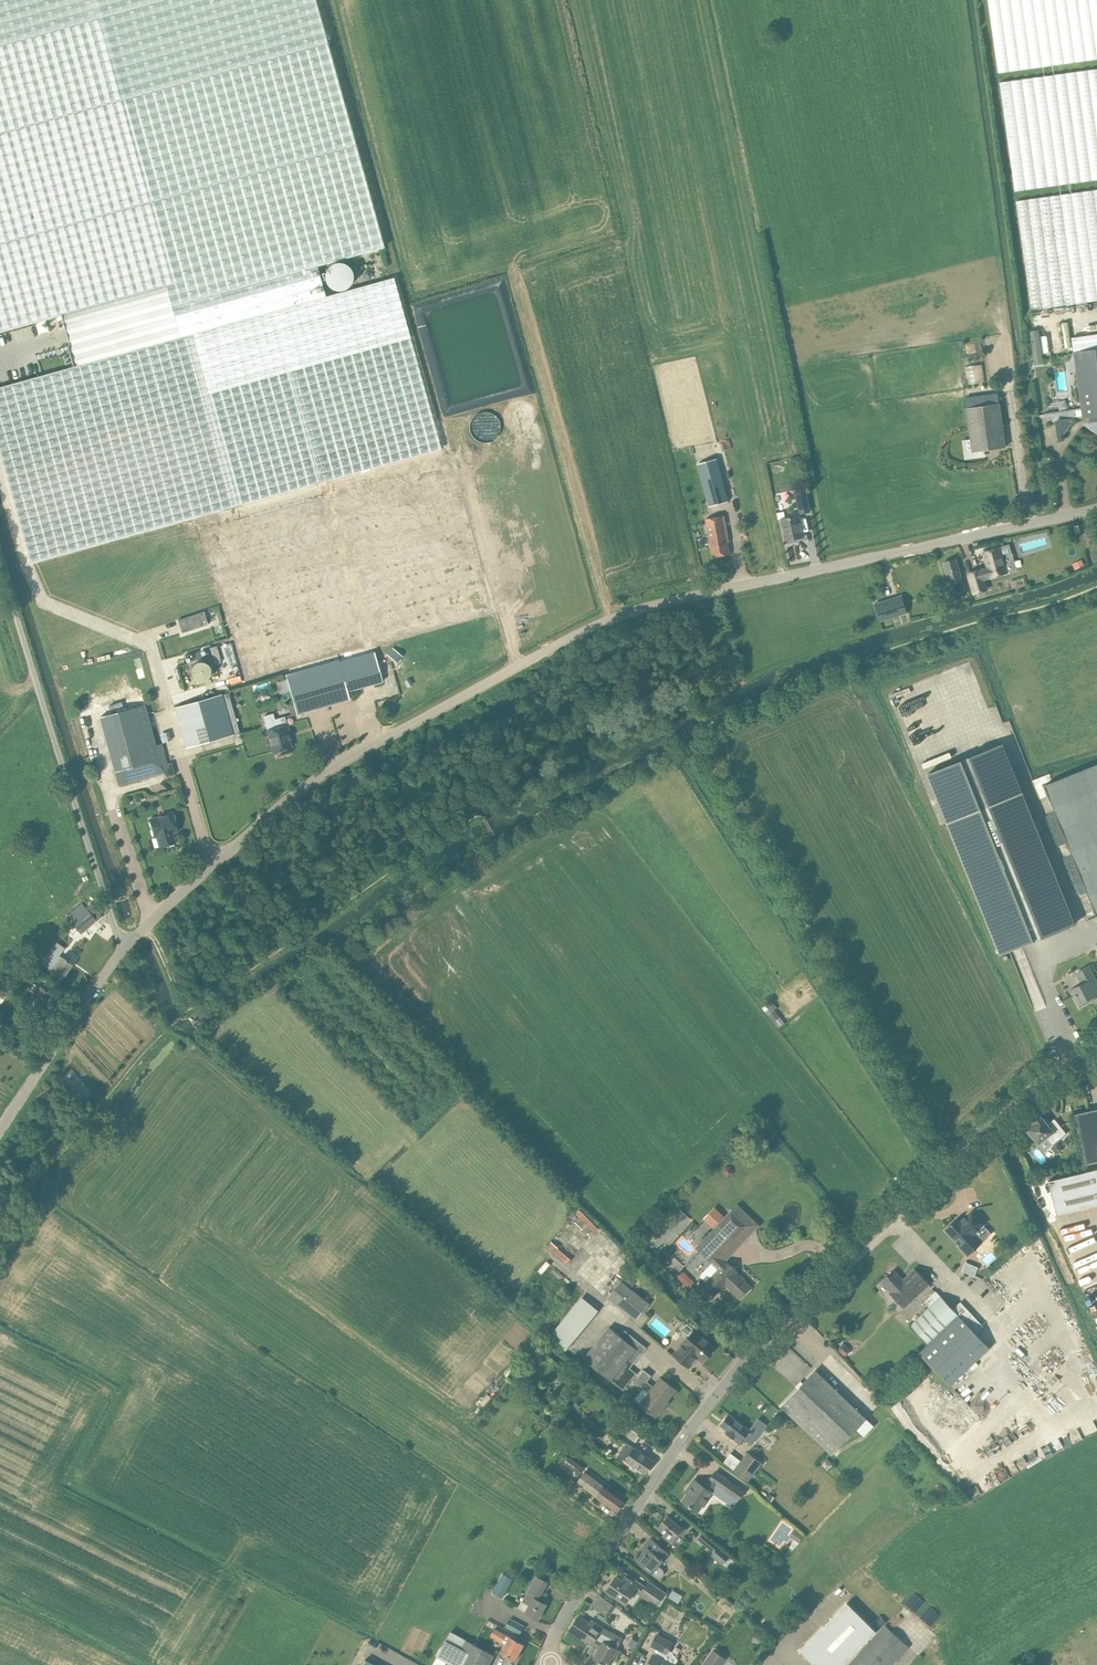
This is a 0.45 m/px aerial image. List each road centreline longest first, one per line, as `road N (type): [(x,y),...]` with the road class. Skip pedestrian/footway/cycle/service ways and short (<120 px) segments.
road 1 (unclassified): [(123,948),(295,793),(565,641),(656,605),(1096,507)]
road 2 (unclassified): [(1096,1047),(975,1138),(792,1309),(661,1471),(580,1589),(548,1663)]
road 3 (unclassified): [(0,569),(123,948)]
road 4 (unclassified): [(0,1130),(123,948)]

